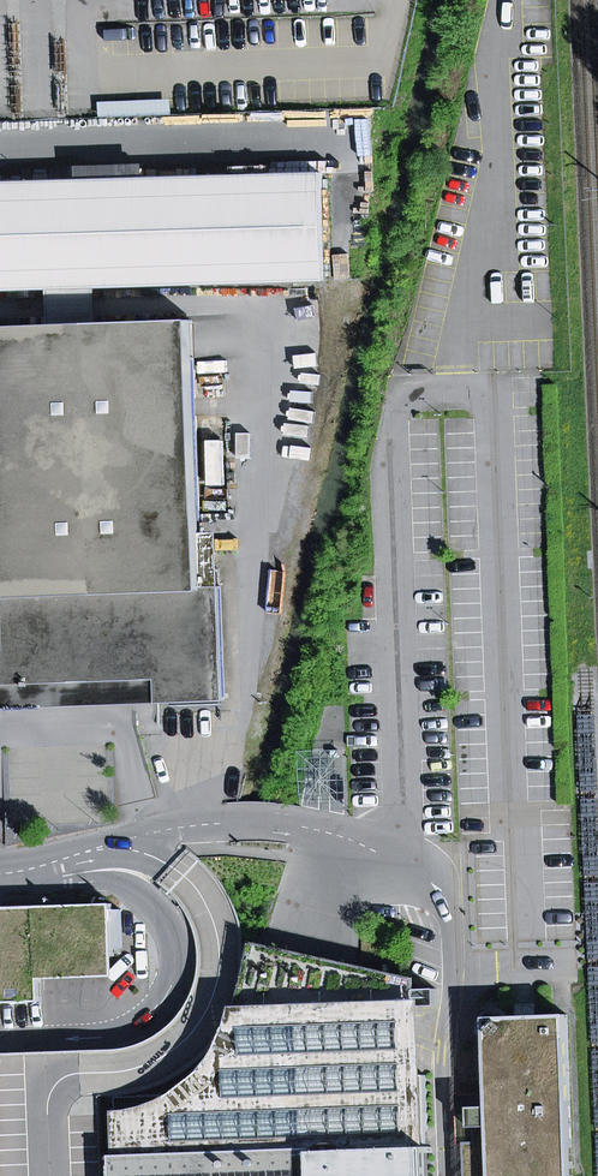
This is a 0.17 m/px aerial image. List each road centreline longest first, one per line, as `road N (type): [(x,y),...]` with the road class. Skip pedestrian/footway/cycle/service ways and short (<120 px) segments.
road 1 (residential): [(217,820),(0,873)]

